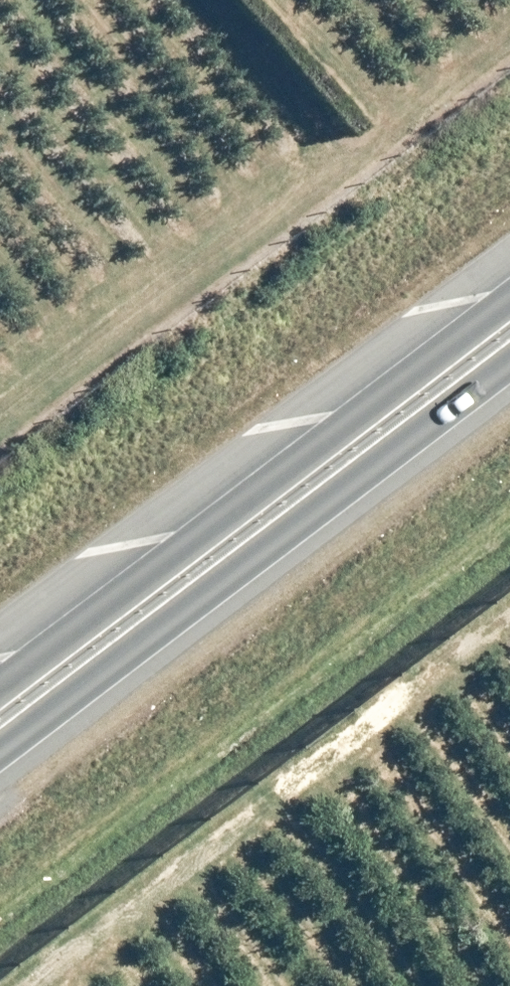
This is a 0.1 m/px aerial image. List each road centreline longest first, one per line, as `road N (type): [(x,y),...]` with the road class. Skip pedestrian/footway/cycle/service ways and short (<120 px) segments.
road 1 (trunk): [(509,386),(0,776)]
road 2 (trunk): [(0,665),(509,280)]

